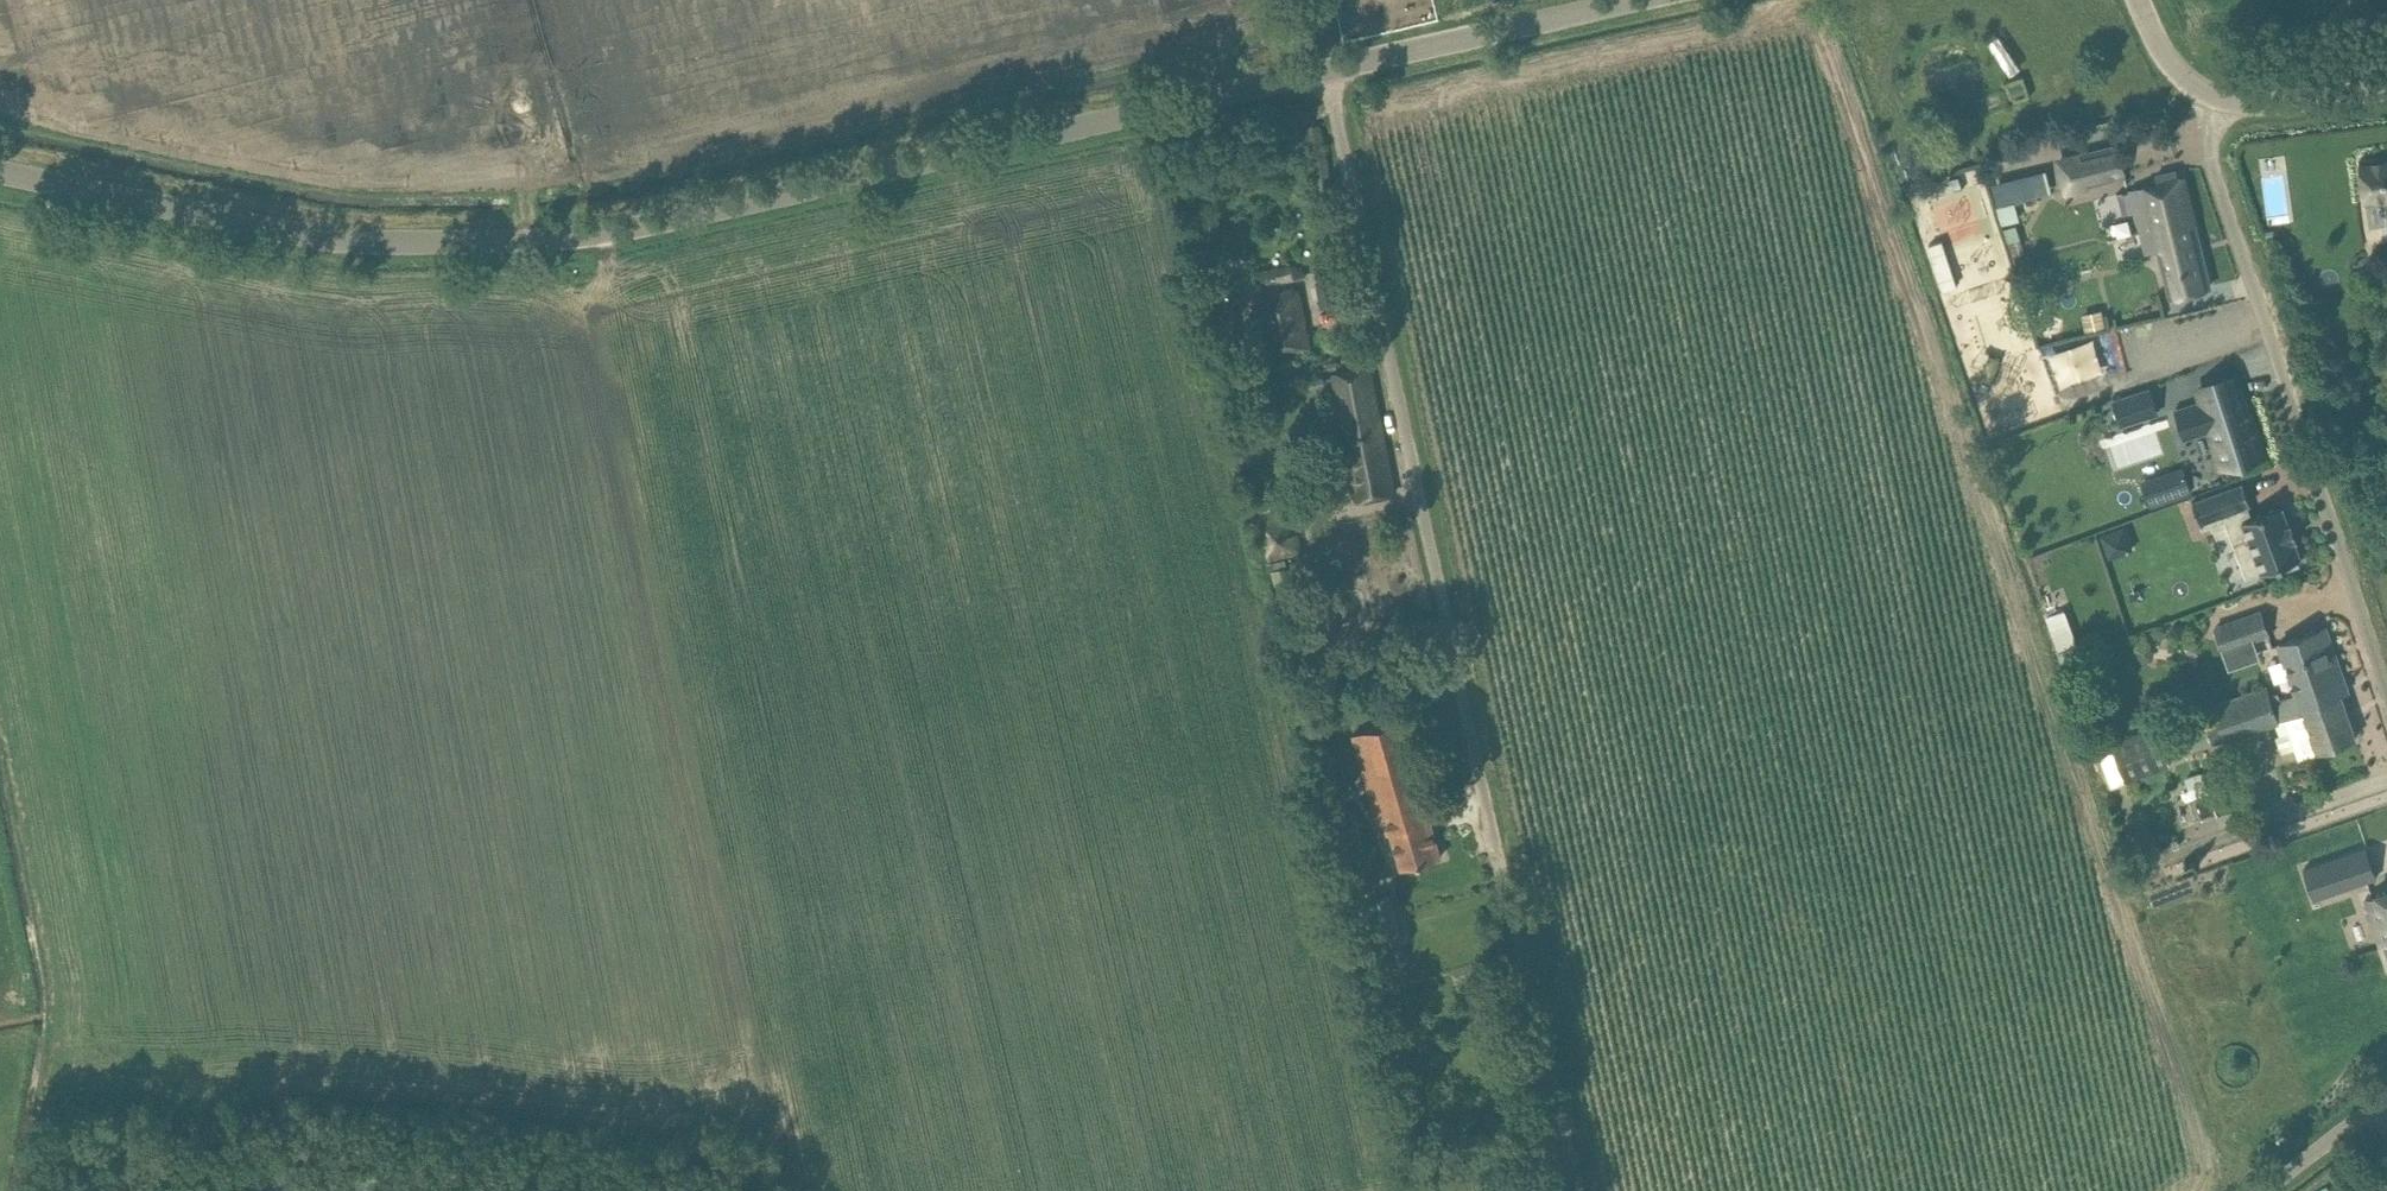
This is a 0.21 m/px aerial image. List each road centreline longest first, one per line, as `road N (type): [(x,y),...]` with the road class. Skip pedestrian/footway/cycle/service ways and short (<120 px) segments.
road 1 (unclassified): [(1326,73),(546,239),(448,245),(295,236),(0,172)]
road 2 (unclassified): [(1499,868),(1326,73)]
road 3 (unclassified): [(2386,694),(2211,158),(2219,97)]
road 4 (track): [(336,1130),(378,1125),(639,1156),(755,1141)]
road 5 (unclassified): [(1651,0),(1326,73)]
road 6 (track): [(1576,1190),(1499,868)]
road 7 (unclassified): [(2386,90),(2253,103),(2219,97)]
road 8 (unclassified): [(2266,1190),(2386,1098)]
road 9 (unclassified): [(2219,97),(2164,55),(2138,0)]

